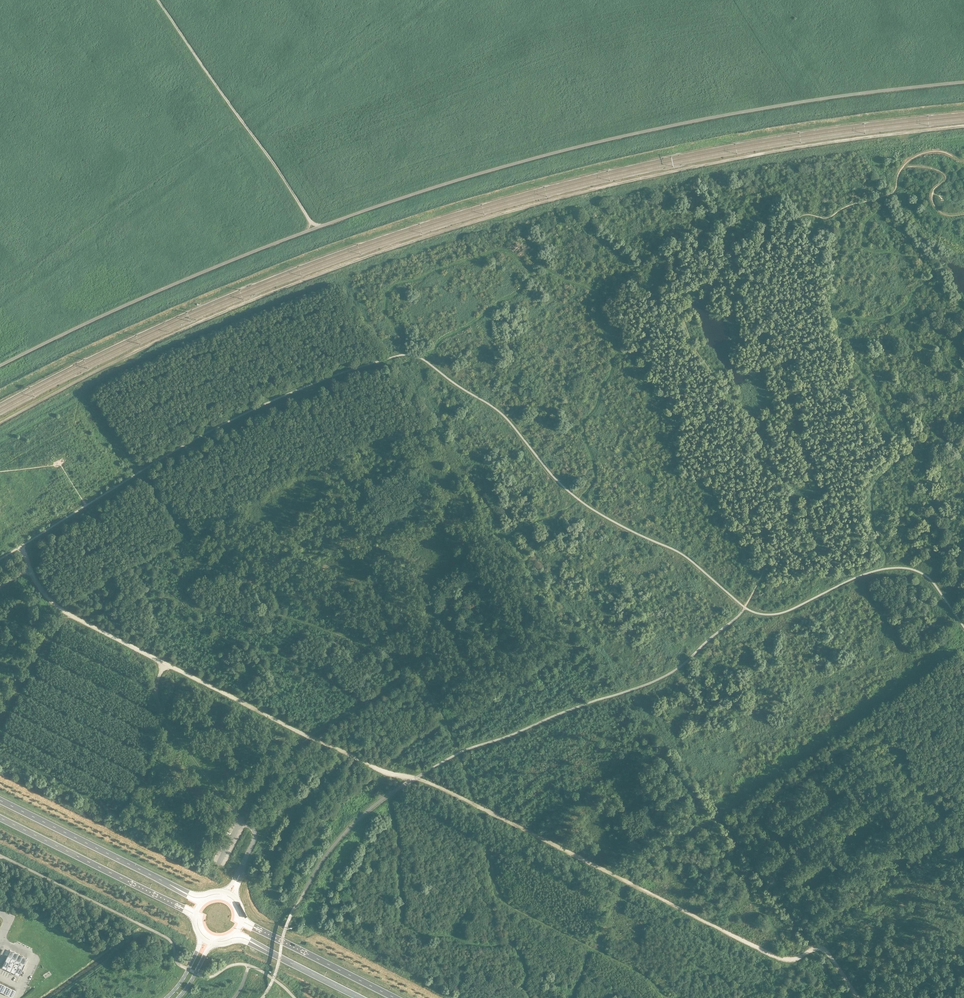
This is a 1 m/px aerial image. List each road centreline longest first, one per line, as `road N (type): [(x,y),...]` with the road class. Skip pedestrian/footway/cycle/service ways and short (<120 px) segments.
road 1 (track): [(0,425),(218,314),(464,225),(739,158),(963,127)]
road 2 (track): [(859,997),(823,948),(783,959),(466,799),(379,769)]
road 3 (track): [(159,0),(316,229)]
road 4 (trunk): [(175,887),(0,800)]
road 5 (trunk): [(0,818),(174,904)]
road 6 (trunk): [(395,997),(259,930)]

